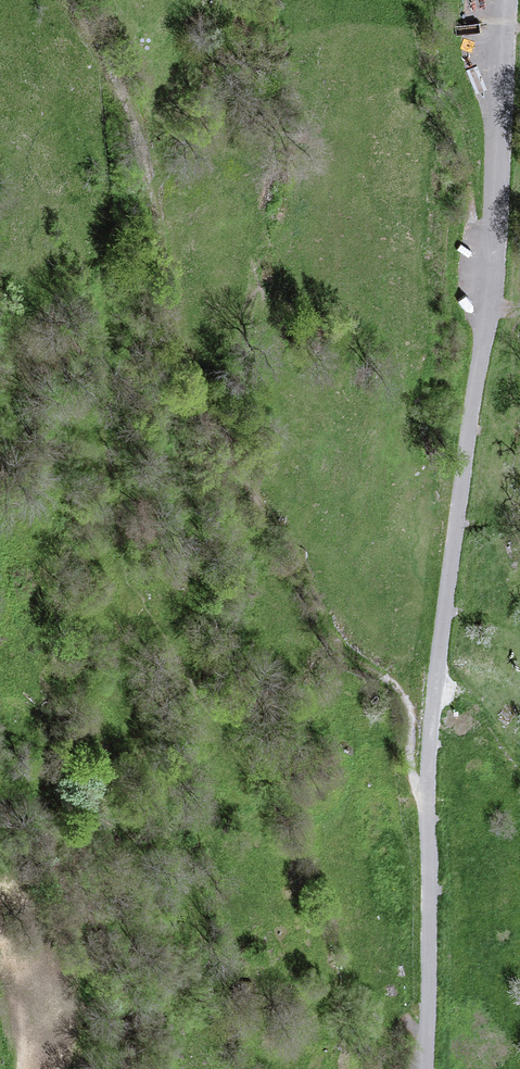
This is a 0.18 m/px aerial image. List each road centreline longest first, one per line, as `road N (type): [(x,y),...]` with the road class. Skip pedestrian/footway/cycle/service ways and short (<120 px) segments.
road 1 (track): [(64,0),(124,113),(180,364),(246,507),(344,649),(403,708),(411,790),(428,796)]
road 2 (track): [(428,796),(440,638),(498,198),(508,0)]
road 3 (track): [(423,1068),(428,796)]

